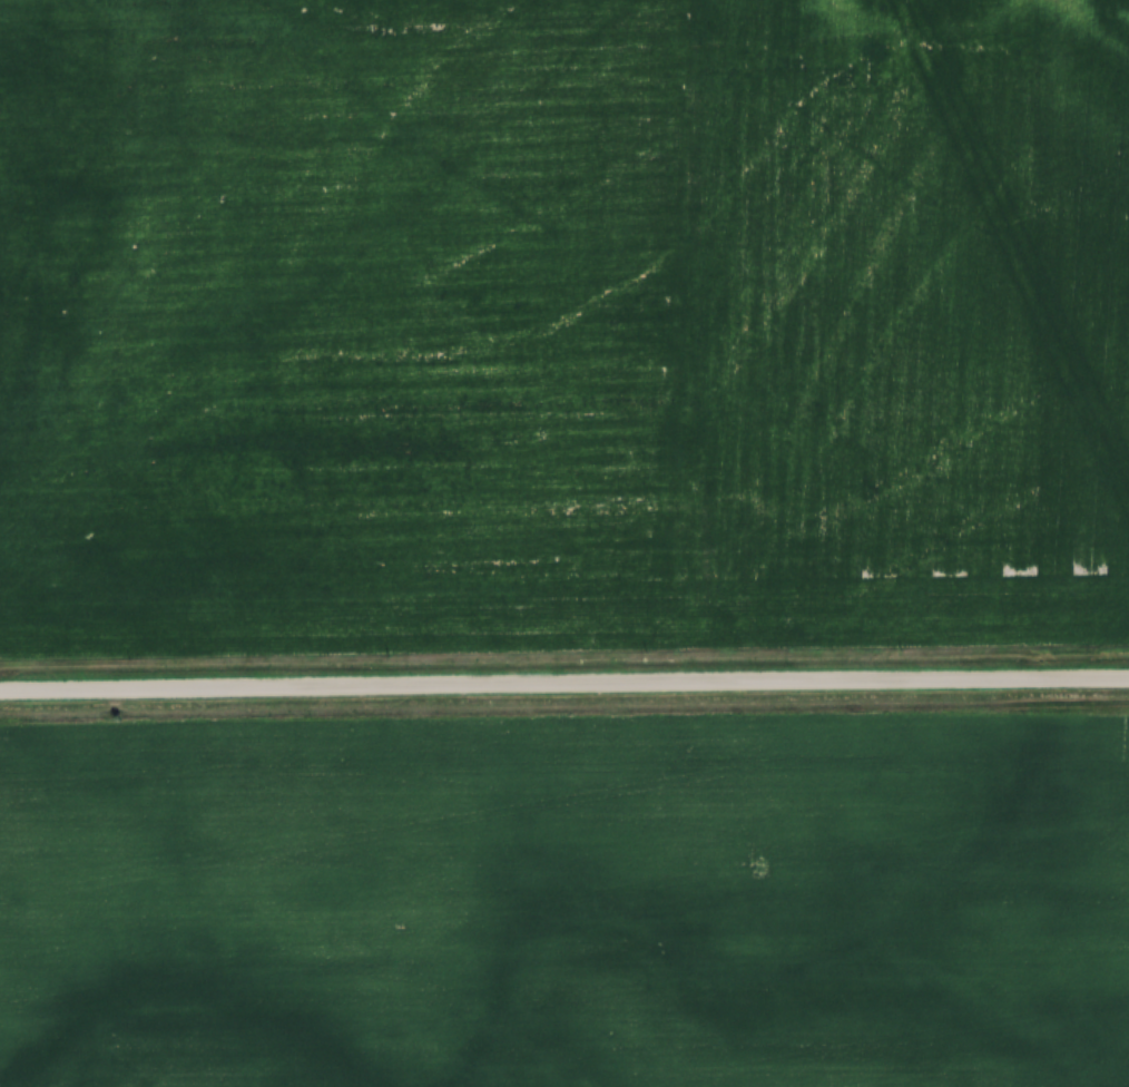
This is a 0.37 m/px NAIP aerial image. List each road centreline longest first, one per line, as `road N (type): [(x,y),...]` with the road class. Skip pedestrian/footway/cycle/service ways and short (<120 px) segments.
road 1 (residential): [(0,686),(1128,678)]

